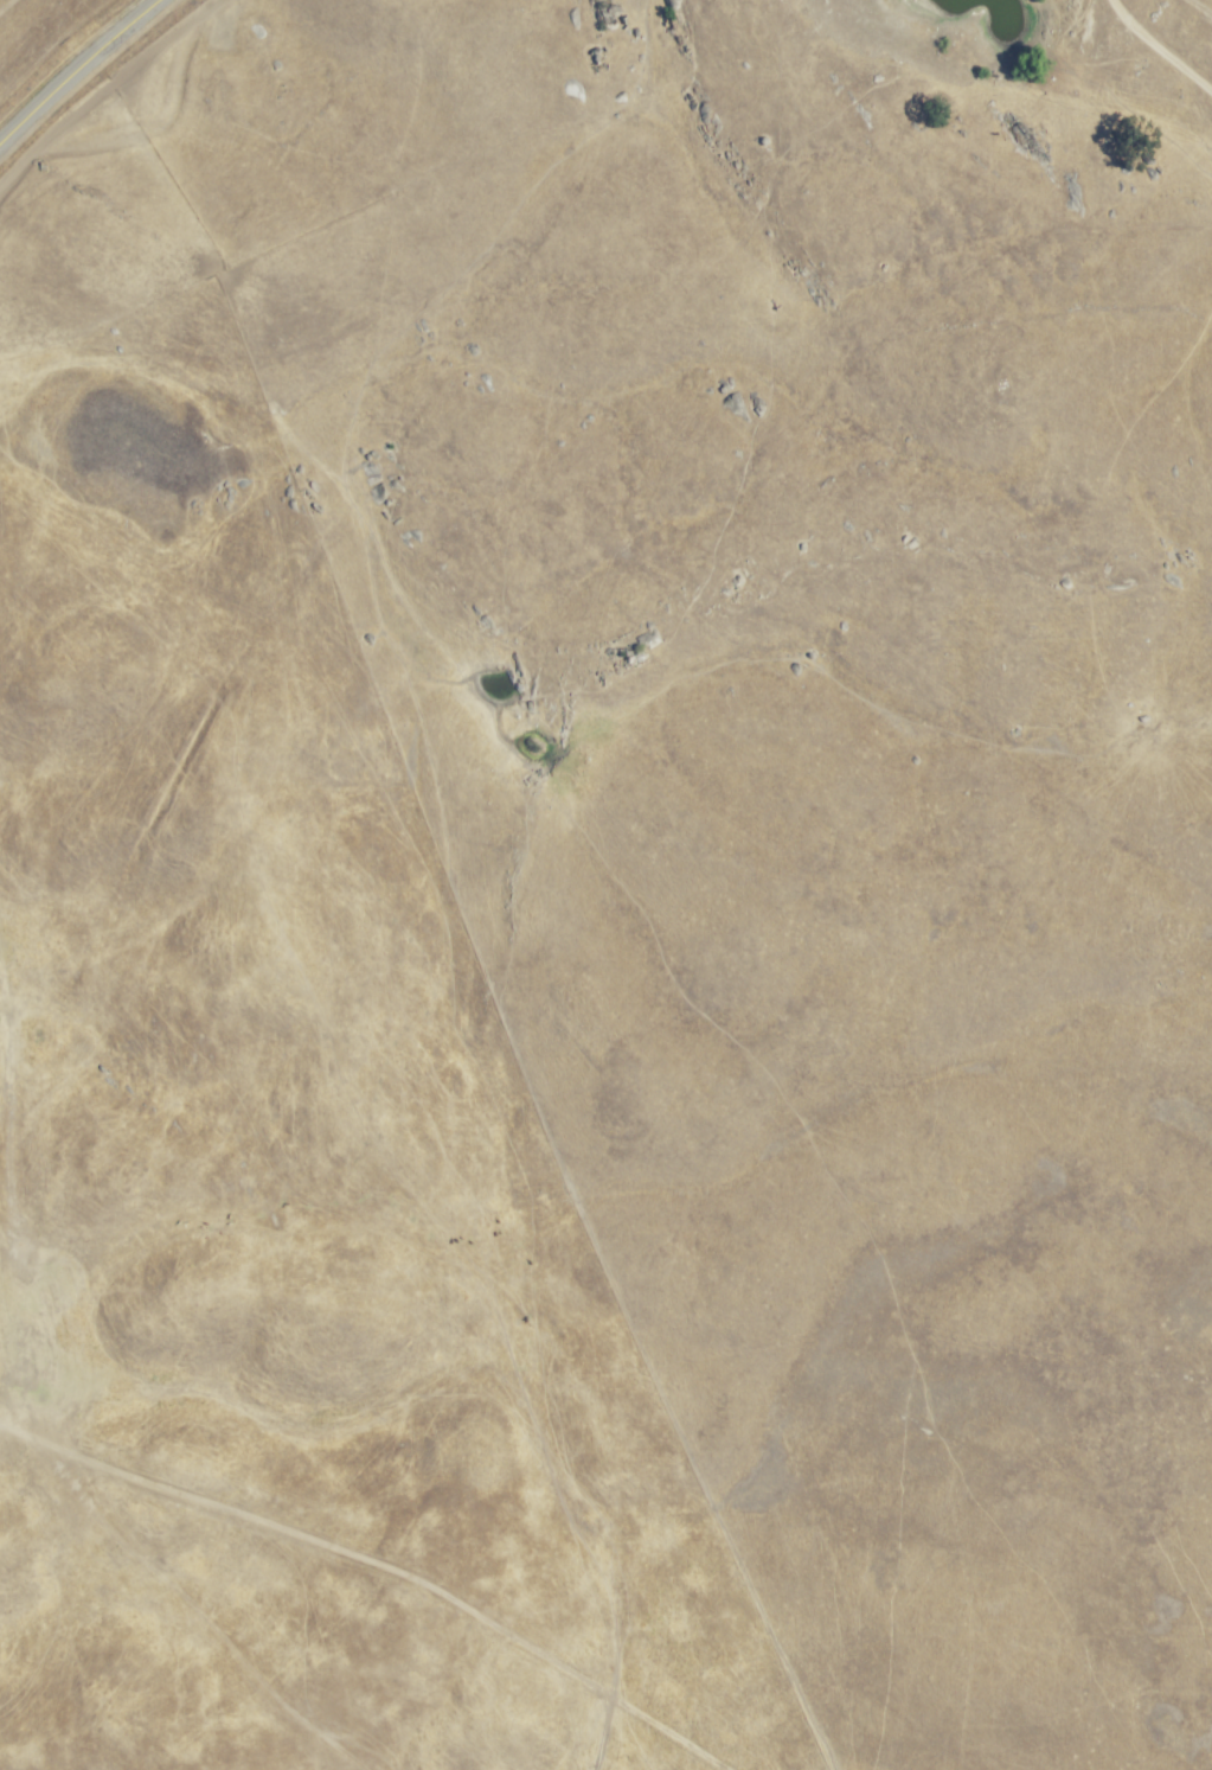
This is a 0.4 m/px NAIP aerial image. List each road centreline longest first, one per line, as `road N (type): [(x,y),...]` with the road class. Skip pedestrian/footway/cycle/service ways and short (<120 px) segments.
road 1 (tertiary): [(0,142),(160,0)]

